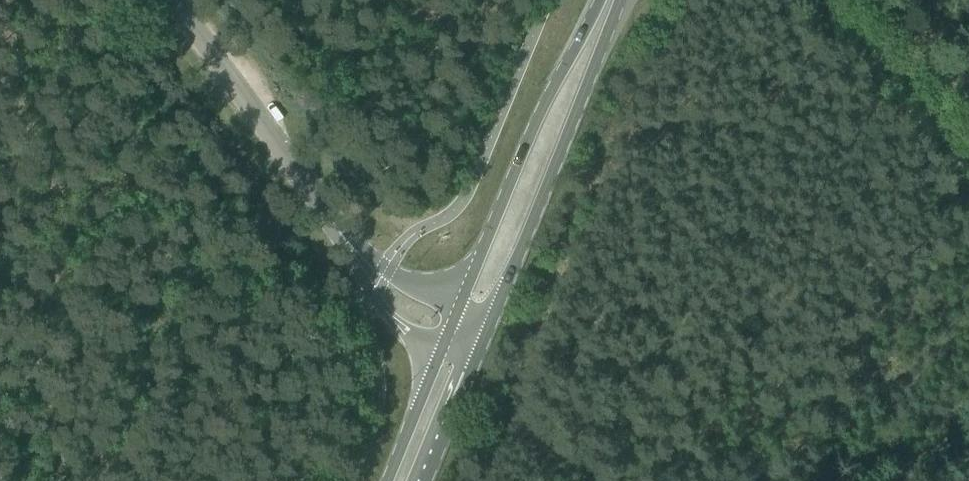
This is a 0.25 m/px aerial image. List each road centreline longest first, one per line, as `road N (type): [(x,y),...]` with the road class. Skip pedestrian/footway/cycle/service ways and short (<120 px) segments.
road 1 (primary): [(485,338),(614,0)]
road 2 (primary): [(607,0),(530,126),(458,302)]
road 3 (unclassified): [(357,260),(175,0)]
road 4 (track): [(862,0),(968,118)]
road 5 (primary): [(425,480),(485,338)]
road 6 (primary): [(442,348),(388,480)]
road 7 (unclassified): [(357,260),(387,315),(442,348)]

